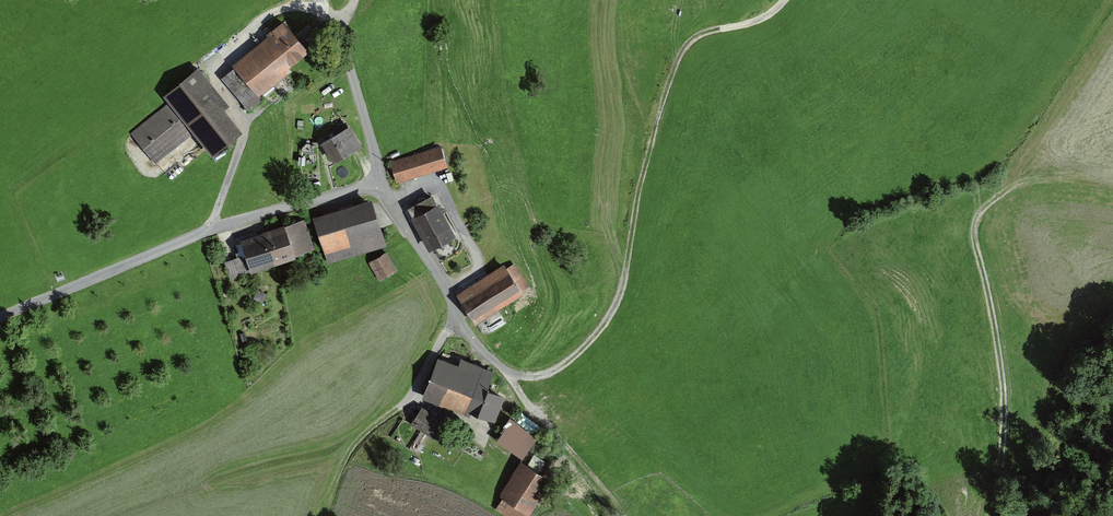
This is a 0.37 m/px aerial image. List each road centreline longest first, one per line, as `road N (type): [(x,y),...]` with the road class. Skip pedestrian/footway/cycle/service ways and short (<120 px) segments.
road 1 (track): [(788,0),(763,20),(703,33),(688,44),(645,174),(619,302),(596,335),(549,373),(502,367)]
road 2 (track): [(1112,170),(995,197),(972,232),(998,321),(1004,374),(1000,515)]
road 3 (unclassified): [(379,183),(210,230),(0,318)]
road 4 (track): [(323,514),(353,447),(415,391),(459,315)]
road 5 (track): [(379,183),(462,323),(502,367)]
road 6 (track): [(502,367),(625,515)]
road 7 (unclassified): [(379,183),(337,27)]

